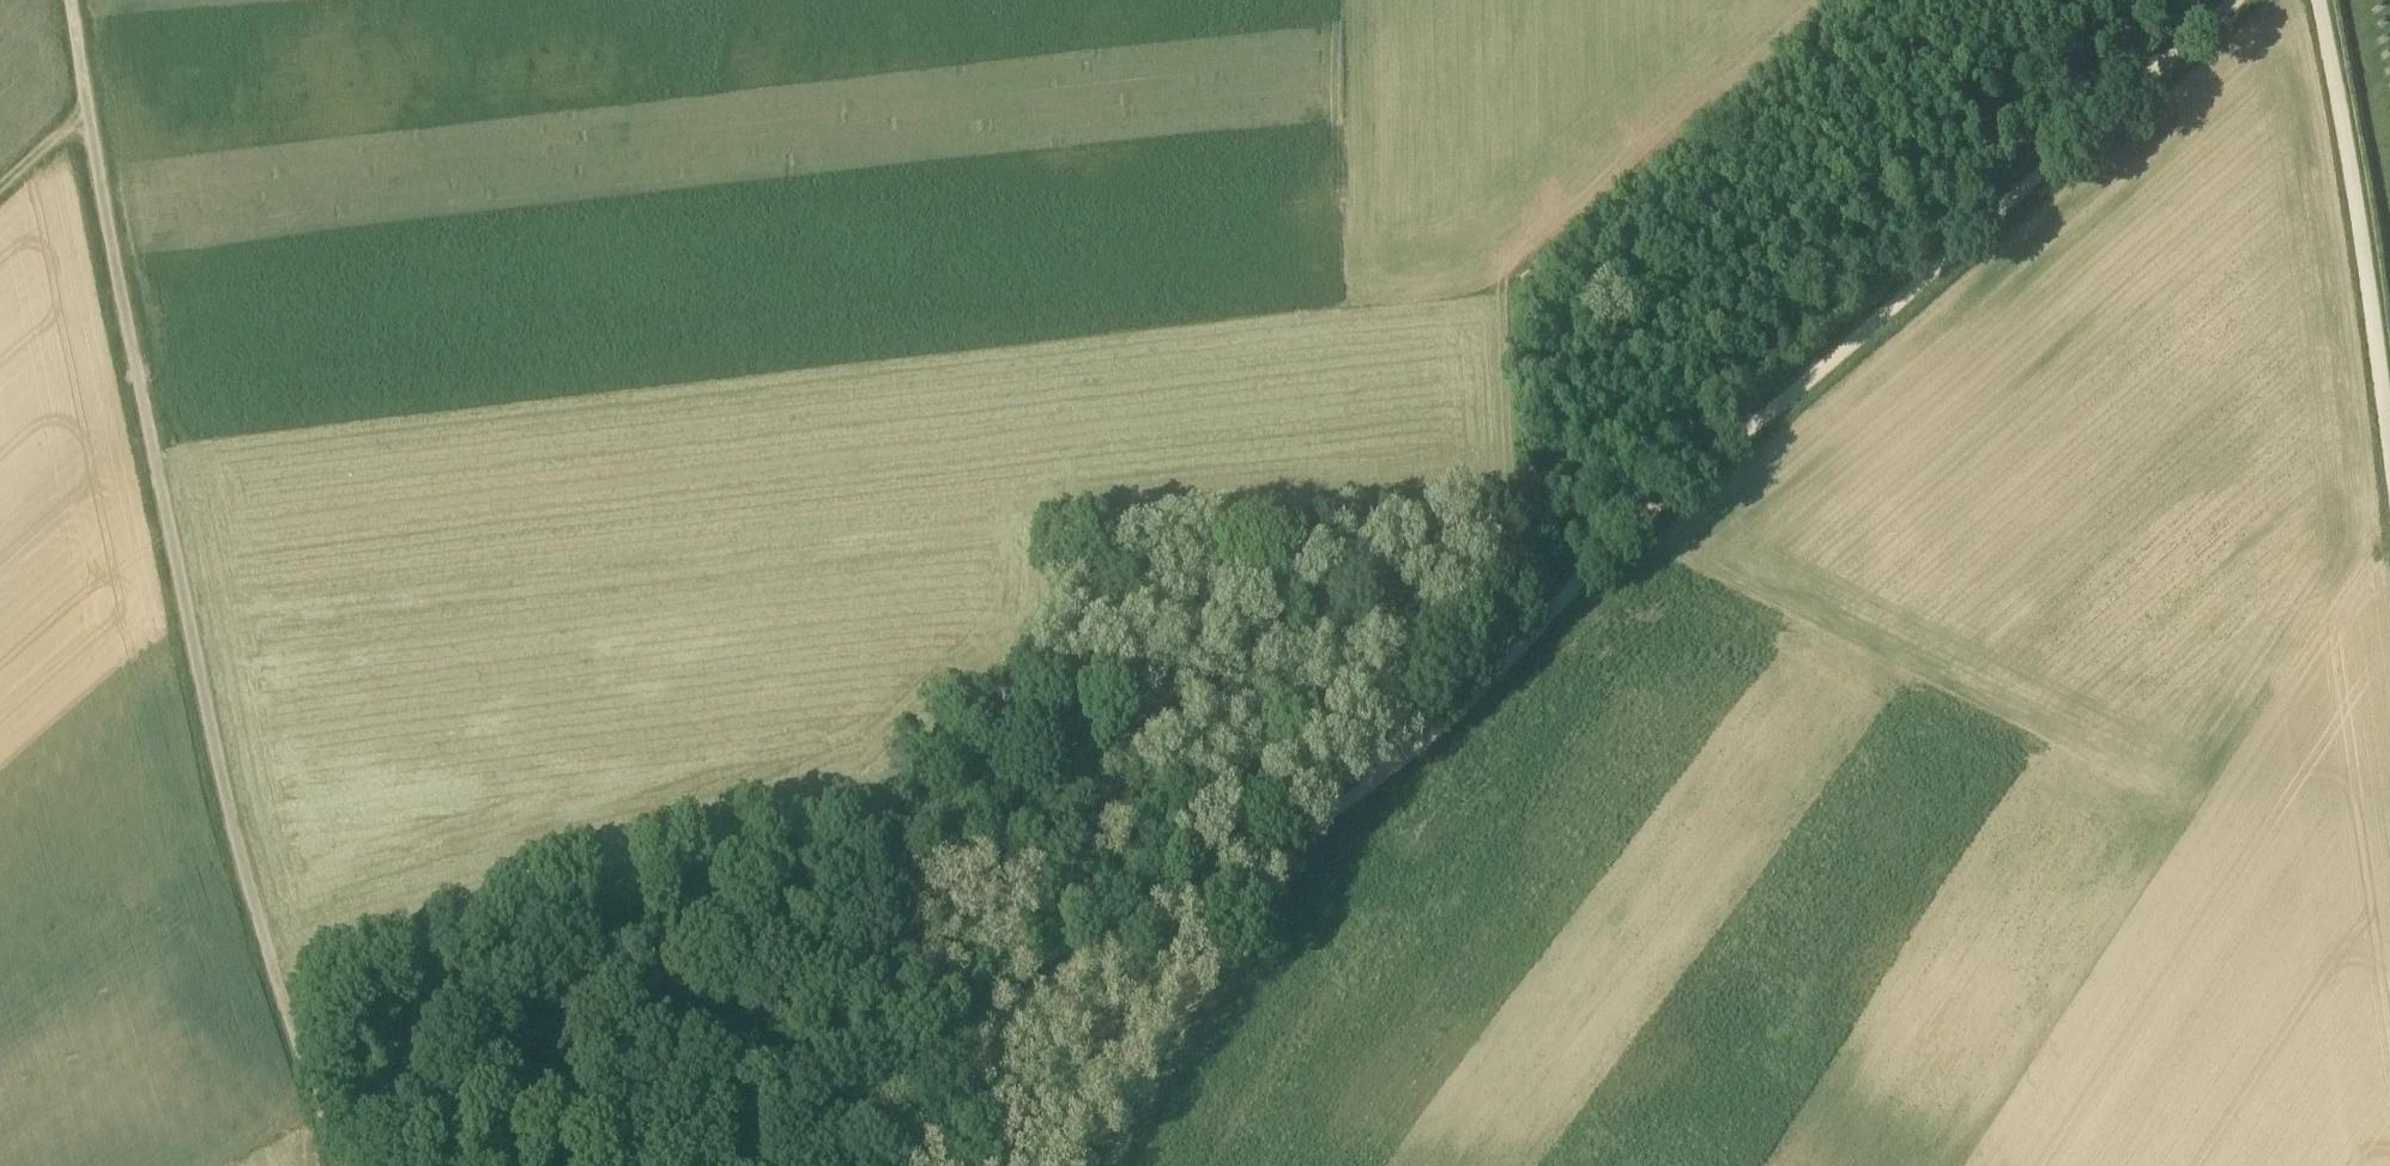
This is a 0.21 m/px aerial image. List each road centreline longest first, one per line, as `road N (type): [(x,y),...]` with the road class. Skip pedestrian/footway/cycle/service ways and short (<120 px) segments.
road 1 (track): [(2240,0),(1591,565),(1418,752),(793,1165)]
road 2 (unclassified): [(345,1165),(315,1093),(229,800),(140,433),(69,0)]
road 3 (track): [(2313,0),(2389,483)]

